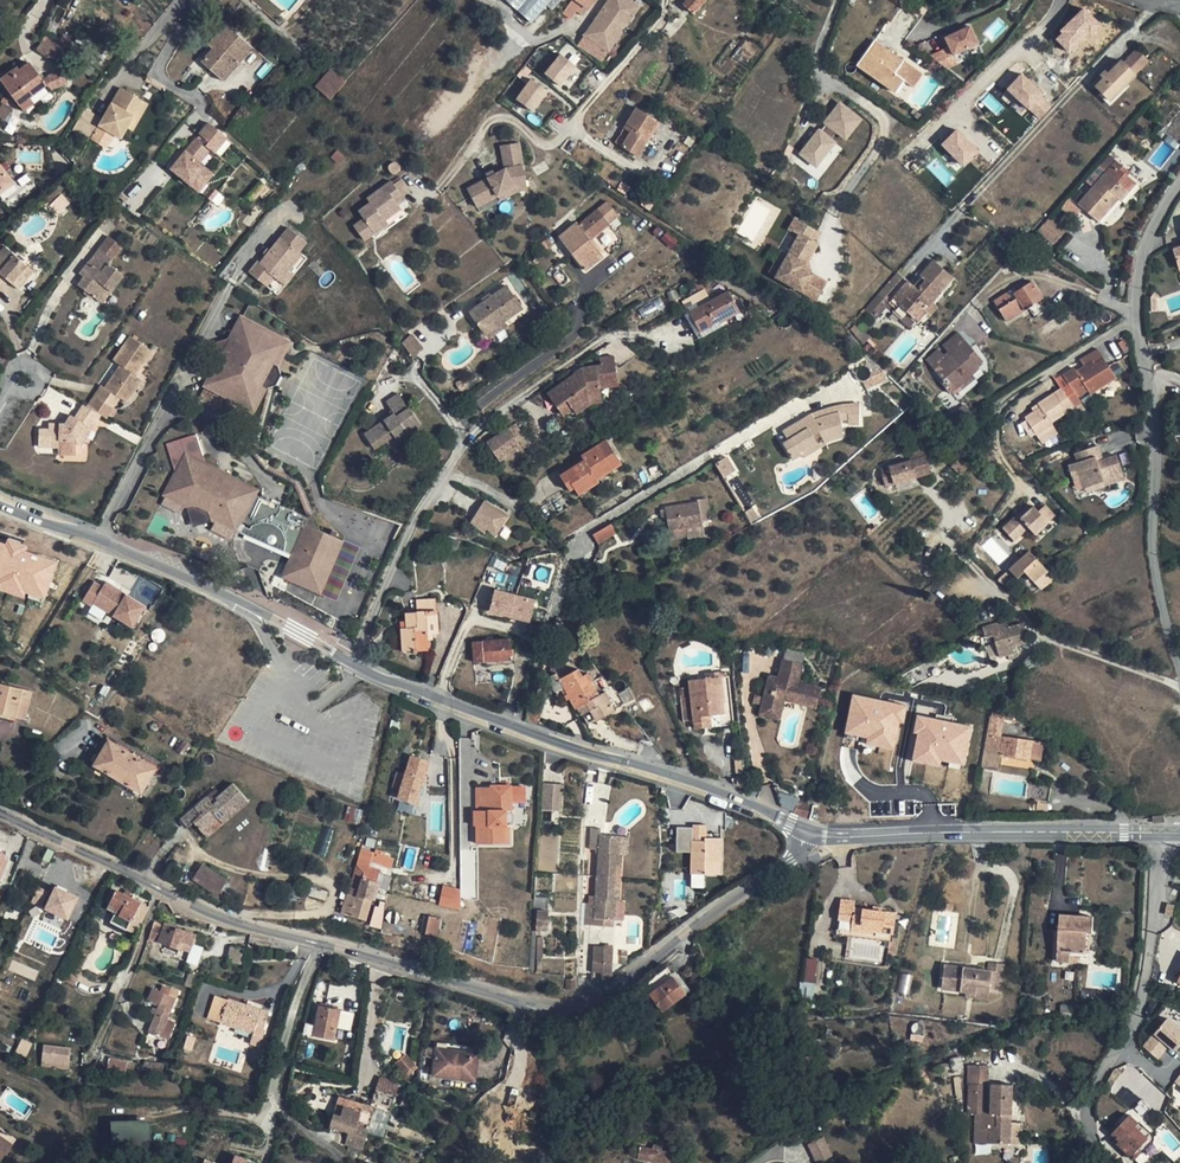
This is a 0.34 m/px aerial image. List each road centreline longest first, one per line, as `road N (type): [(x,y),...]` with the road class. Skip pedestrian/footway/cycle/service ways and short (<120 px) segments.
road 1 (residential): [(316,945),(561,1010),(607,997),(784,865),(808,832)]
road 2 (residential): [(518,731),(572,557),(591,527),(847,378)]
road 3 (residential): [(353,663),(461,441),(602,339),(682,336)]
road 4 (residential): [(808,832),(1162,833)]
road 5 (residential): [(0,817),(223,918),(316,945)]
road 6 (residential): [(808,832),(518,731)]
road 7 (residential): [(353,663),(103,539)]
road 8 (residential): [(1149,390),(1156,431),(1152,553),(1179,665)]
road 9 (residential): [(103,539),(220,311)]
road 10 (residential): [(1179,181),(1142,249),(1135,280),(1149,390)]
road 11 (residential): [(1122,1044),(1152,946),(1162,833)]
road 12 (residential): [(1060,0),(1051,19),(914,150)]
road 13 (residential): [(316,945),(267,1120)]
road 14 (residential): [(518,731),(353,663)]
road 15 (residential): [(202,0),(159,65),(162,81),(200,107)]
road 16 (residential): [(1107,1162),(1090,1102),(1122,1044)]

